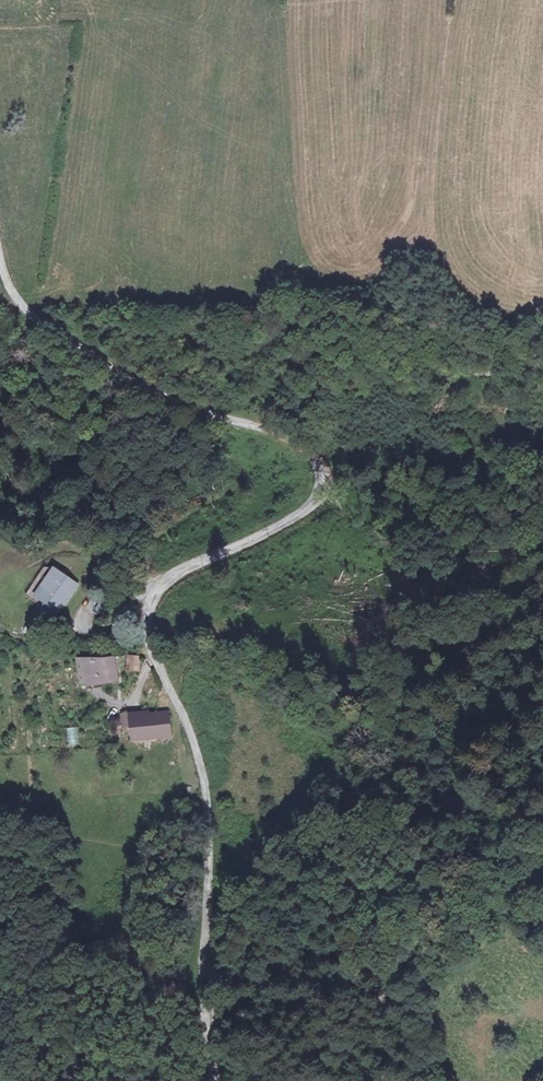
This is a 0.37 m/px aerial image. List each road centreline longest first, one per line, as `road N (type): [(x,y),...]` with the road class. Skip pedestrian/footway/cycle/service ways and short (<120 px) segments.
road 1 (unclassified): [(0,256),(26,316),(164,394),(329,463),(304,530),(150,606),(203,789),(219,1080)]

